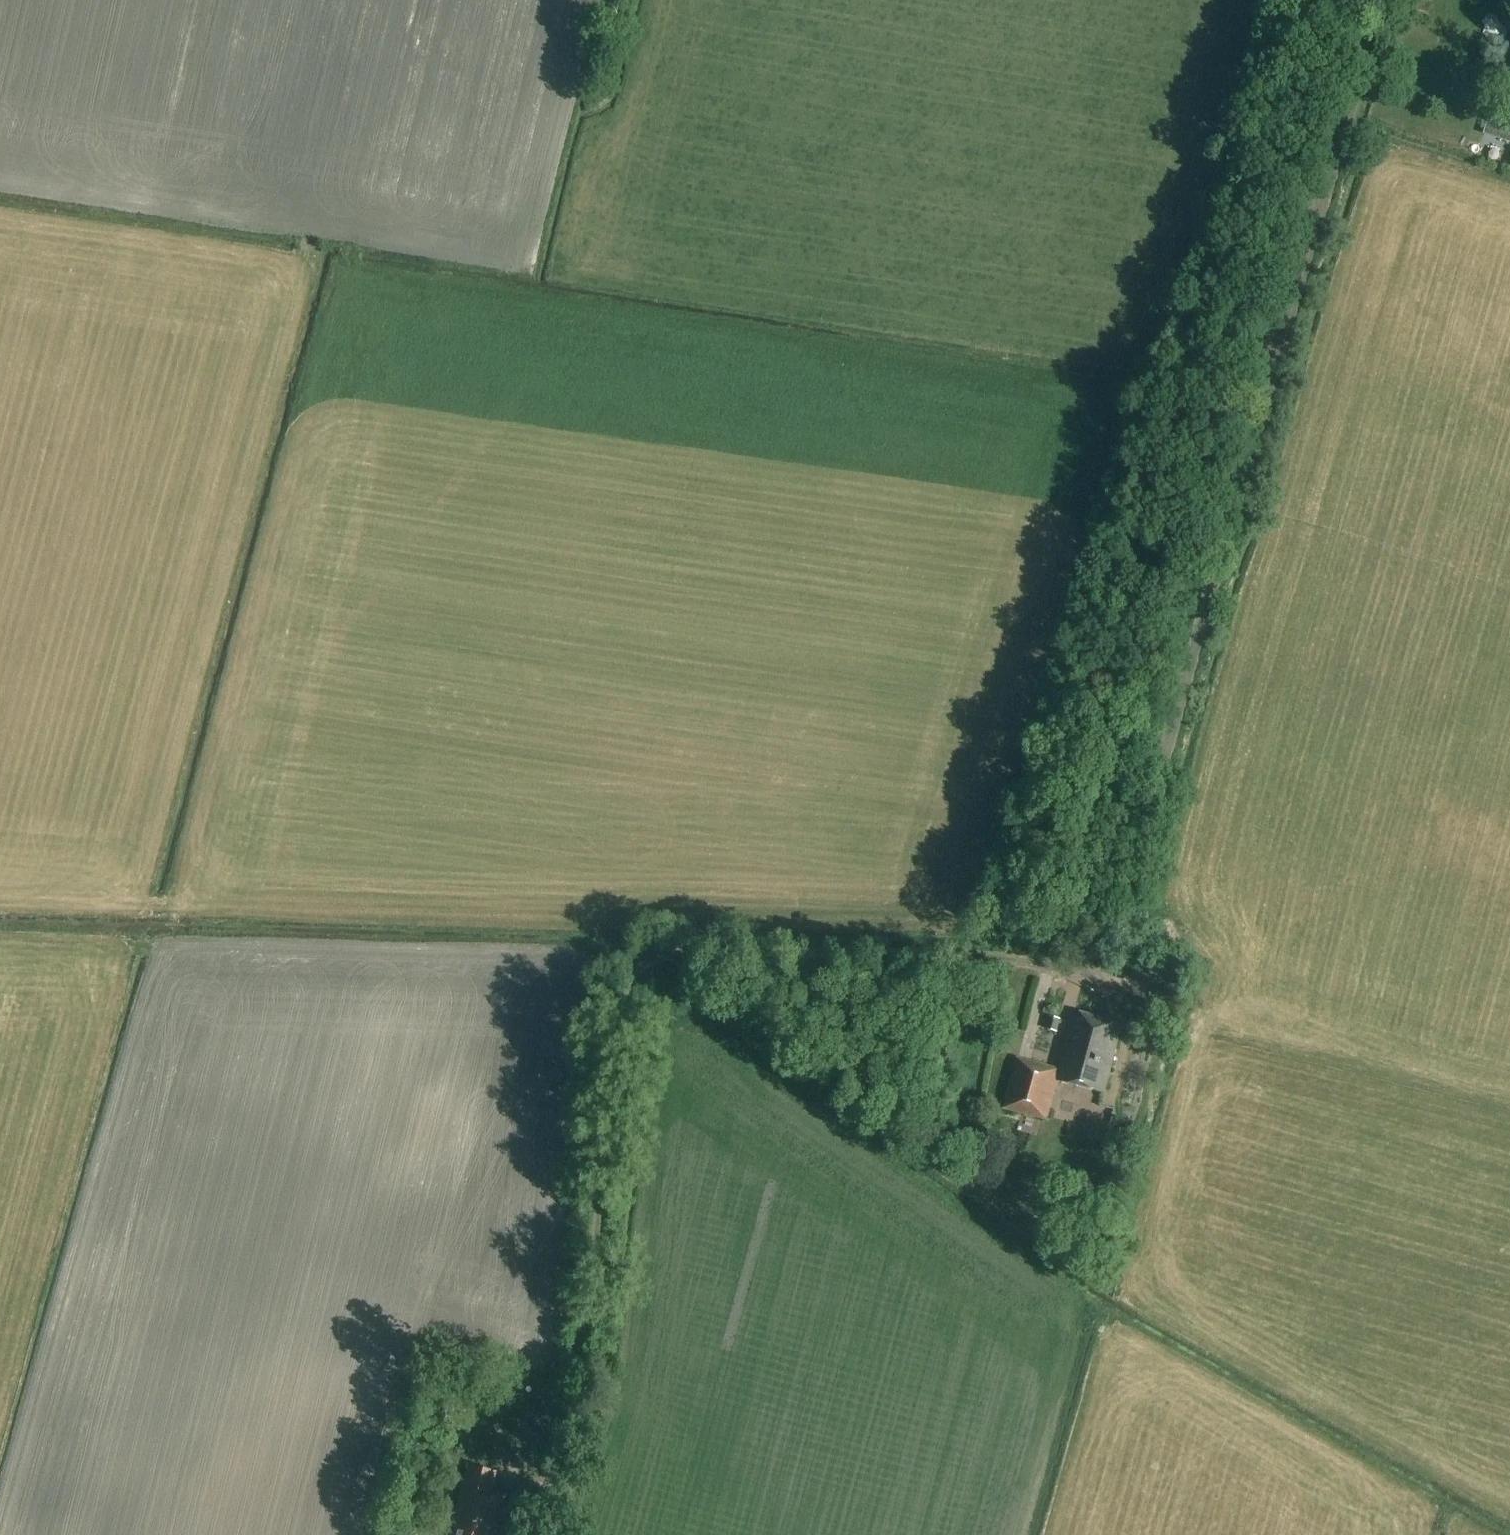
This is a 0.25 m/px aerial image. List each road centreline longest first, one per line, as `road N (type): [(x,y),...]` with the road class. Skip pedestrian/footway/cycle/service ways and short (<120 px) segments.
road 1 (track): [(1381,0),(1122,943),(1100,961),(1073,965),(661,952),(637,964),(586,1389),(563,1414)]

